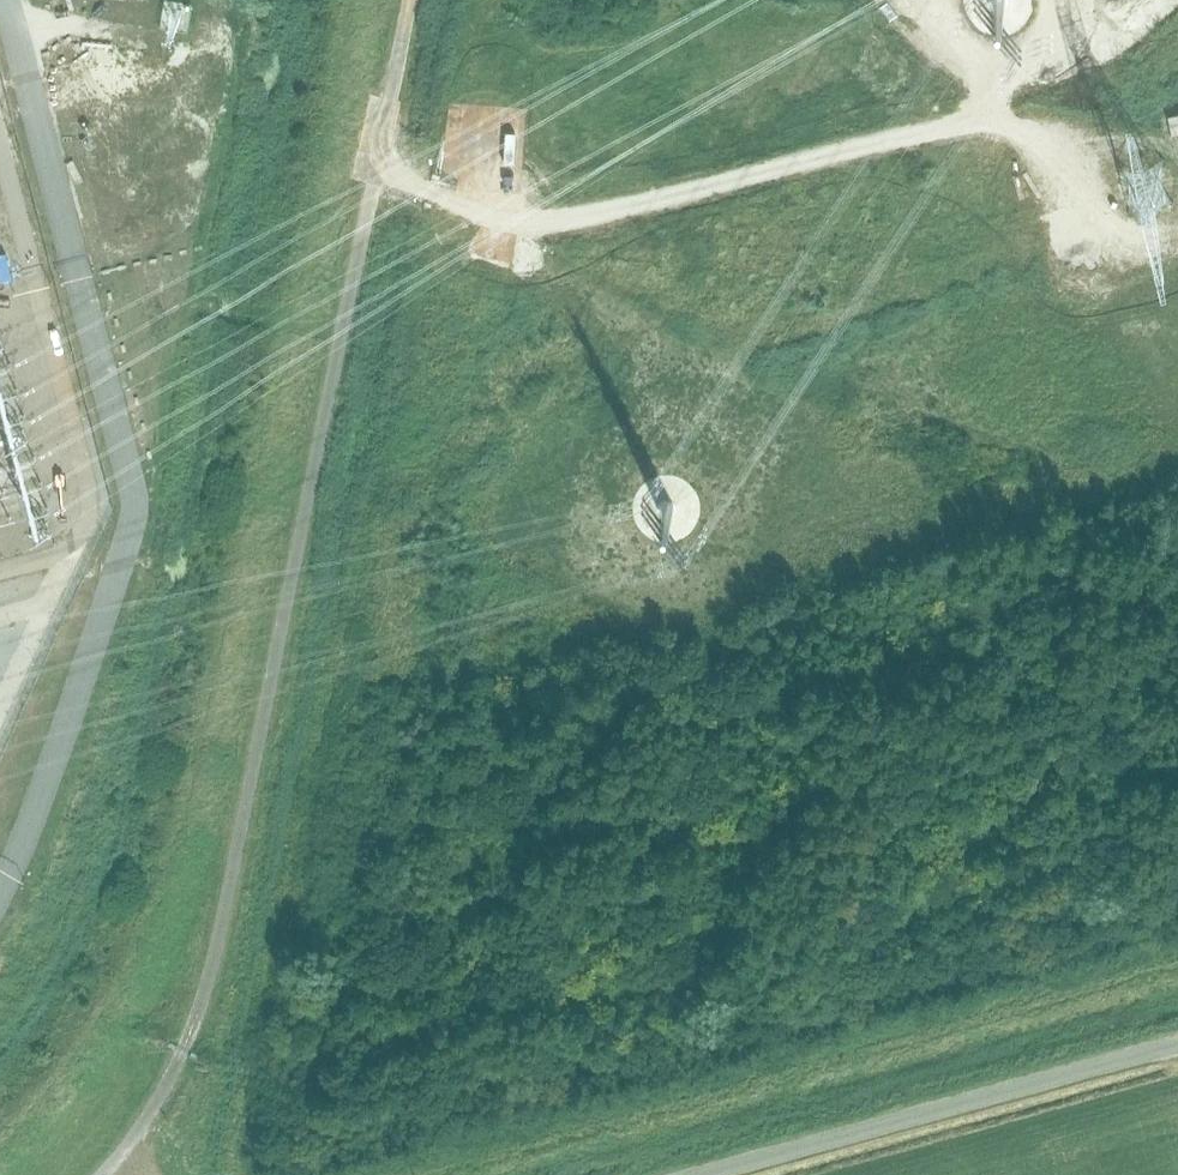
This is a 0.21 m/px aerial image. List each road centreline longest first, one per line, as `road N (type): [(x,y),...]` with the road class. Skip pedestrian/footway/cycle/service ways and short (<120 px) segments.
road 1 (unclassified): [(0,890),(68,726),(134,502),(6,0)]
road 2 (unclassified): [(699,1174),(1177,1043)]

